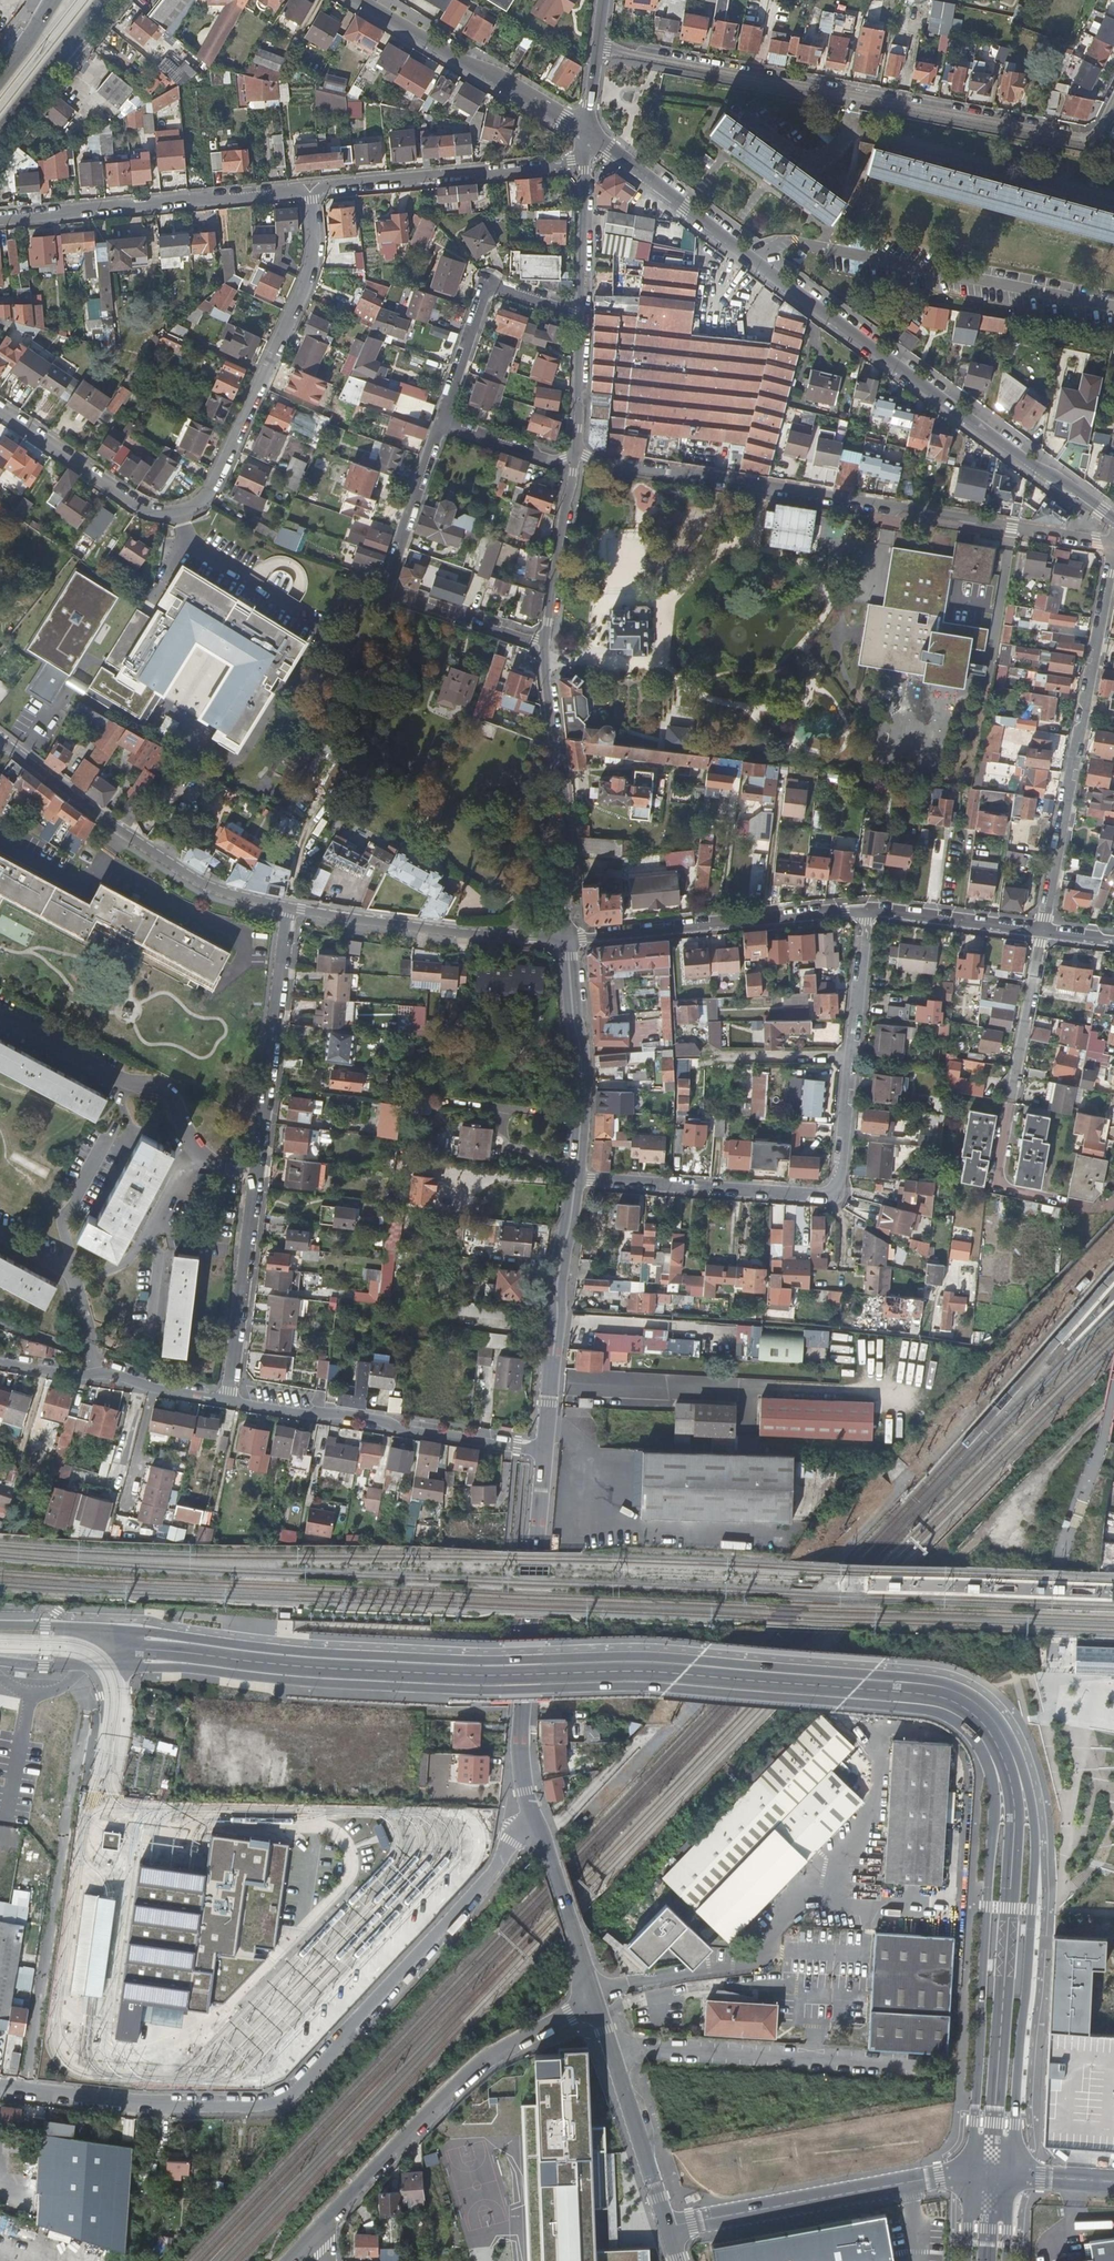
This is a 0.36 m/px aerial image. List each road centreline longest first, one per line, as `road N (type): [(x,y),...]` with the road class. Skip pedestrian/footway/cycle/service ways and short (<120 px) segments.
road 1 (tertiary): [(1010,2175),(1034,1824),(1014,1745),(988,1706),(962,1689),(663,1657),(348,1655),(0,1625)]
road 2 (tertiary): [(0,1661),(106,1660),(436,1688),(669,1687),(946,1716),(981,1749),(995,1798),(970,2173)]
road 3 (residential): [(0,2087),(142,2102),(278,2096),(300,2082),(476,1892),(537,1815)]
road 4 (secondary): [(586,132),(1113,518)]
road 5 (residential): [(311,190),(309,271),(220,488),(197,512),(141,510),(0,410)]
road 6 (residential): [(597,43),(1083,139),(1098,133),(1113,100)]
road 7 (residential): [(574,456),(1098,541),(1113,536)]
road 8 (residential): [(226,1402),(288,907)]
road 9 (residential): [(576,1178),(832,1194),(845,1136),(850,1056)]
road 10 (residential): [(1041,932),(1113,559)]
road 11 (tertiary): [(537,1815),(520,1739),(544,1449)]
road 12 (residential): [(594,1999),(481,2059),(323,2223)]
road 13 (residential): [(442,421),(385,573),(394,589),(543,642)]
road 14 (residential): [(288,907),(198,882),(110,829),(0,746)]
road 15 (residential): [(226,1402),(544,1449)]
road 16 (residential): [(0,219),(311,190)]
road 17 (residential): [(669,2226),(970,2173)]
road 18 (residential): [(864,913),(567,939)]
road 19 (tertiary): [(543,642),(567,939)]
road 20 (residential): [(567,939),(288,907)]
road 21 (tertiary): [(544,1449),(576,1178)]
road 22 (residential): [(582,159),(311,190)]
road 23 (secondary): [(367,0),(586,132)]
road 24 (tertiary): [(576,1178),(582,1094),(567,939)]
road 25 (tertiary): [(594,1999),(669,2226)]
road 26 (residential): [(578,315),(491,286),(442,421)]
road 27 (tertiary): [(574,456),(543,642)]
road 28 (residential): [(1041,932),(864,913)]
road 29 (primary): [(0,135),(107,0)]
road 30 (residential): [(1011,1095),(1041,932)]
road 31 (tertiary): [(582,159),(578,315)]
road 32 (residential): [(850,1056),(864,913)]
road 33 (tertiary): [(578,315),(574,456)]
road 34 (residential): [(710,1056),(850,1056)]
road 35 (residential): [(442,421),(541,456),(574,456)]
road 36 (residential): [(98,1372),(226,1402)]

